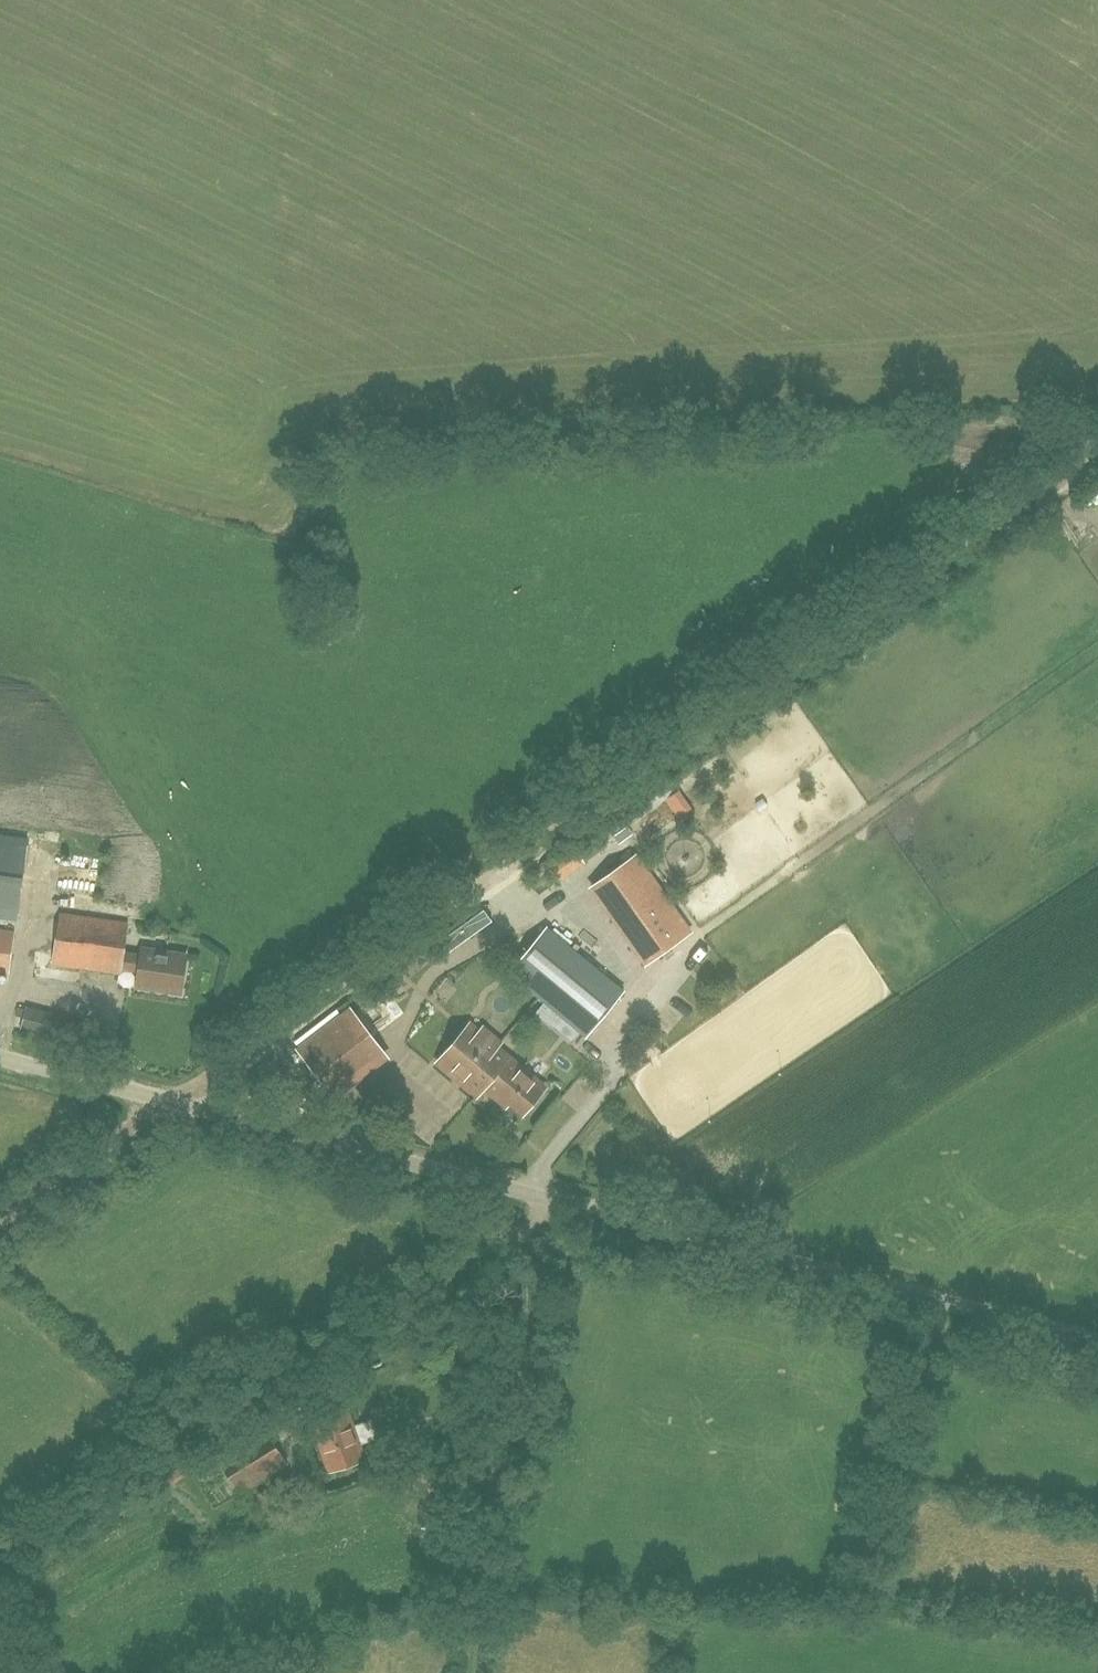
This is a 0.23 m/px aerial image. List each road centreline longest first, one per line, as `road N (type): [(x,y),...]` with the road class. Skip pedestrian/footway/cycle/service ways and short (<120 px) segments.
road 1 (track): [(0,1221),(1097,442)]
road 2 (unclassified): [(1097,1340),(0,1060)]
road 3 (track): [(549,1198),(529,1230),(0,1563)]

